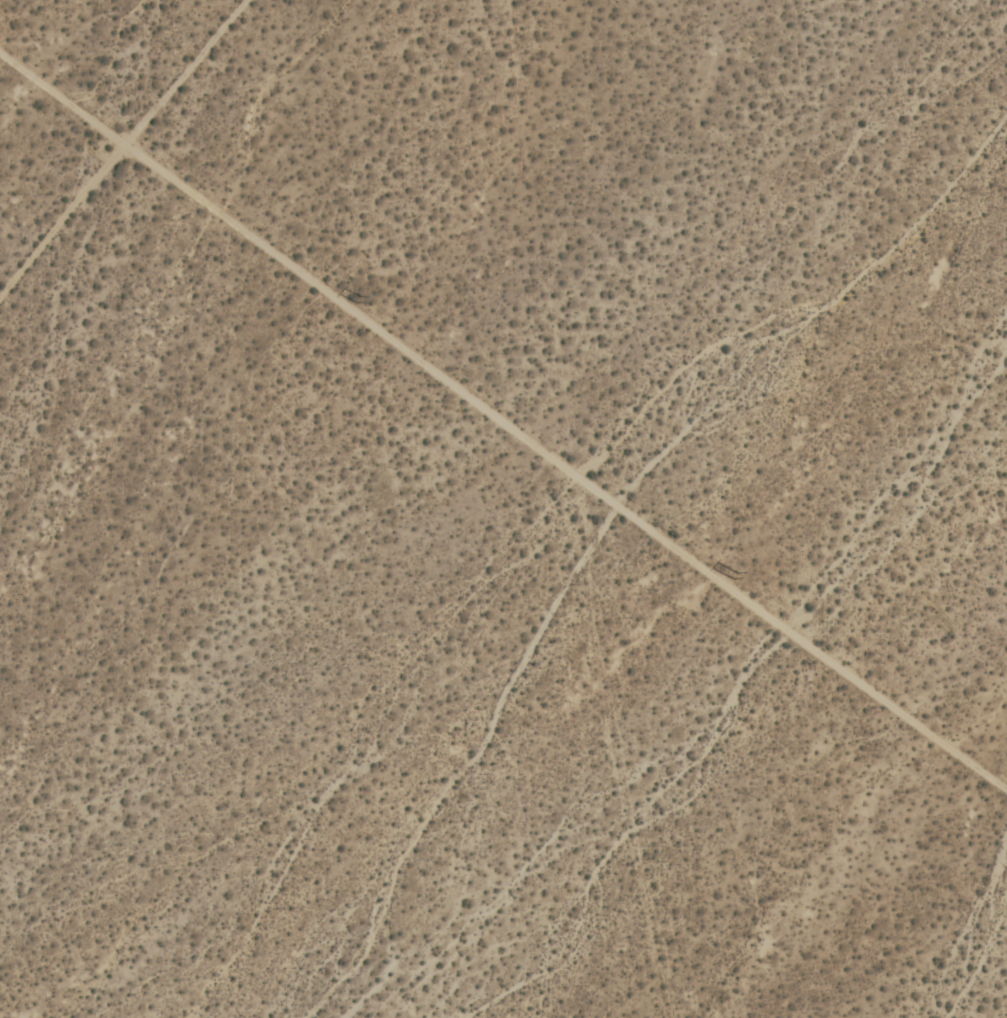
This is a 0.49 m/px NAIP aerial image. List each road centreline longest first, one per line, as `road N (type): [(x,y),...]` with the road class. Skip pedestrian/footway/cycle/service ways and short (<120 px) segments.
road 1 (track): [(1006,791),(122,147)]
road 2 (track): [(122,147),(0,57)]

